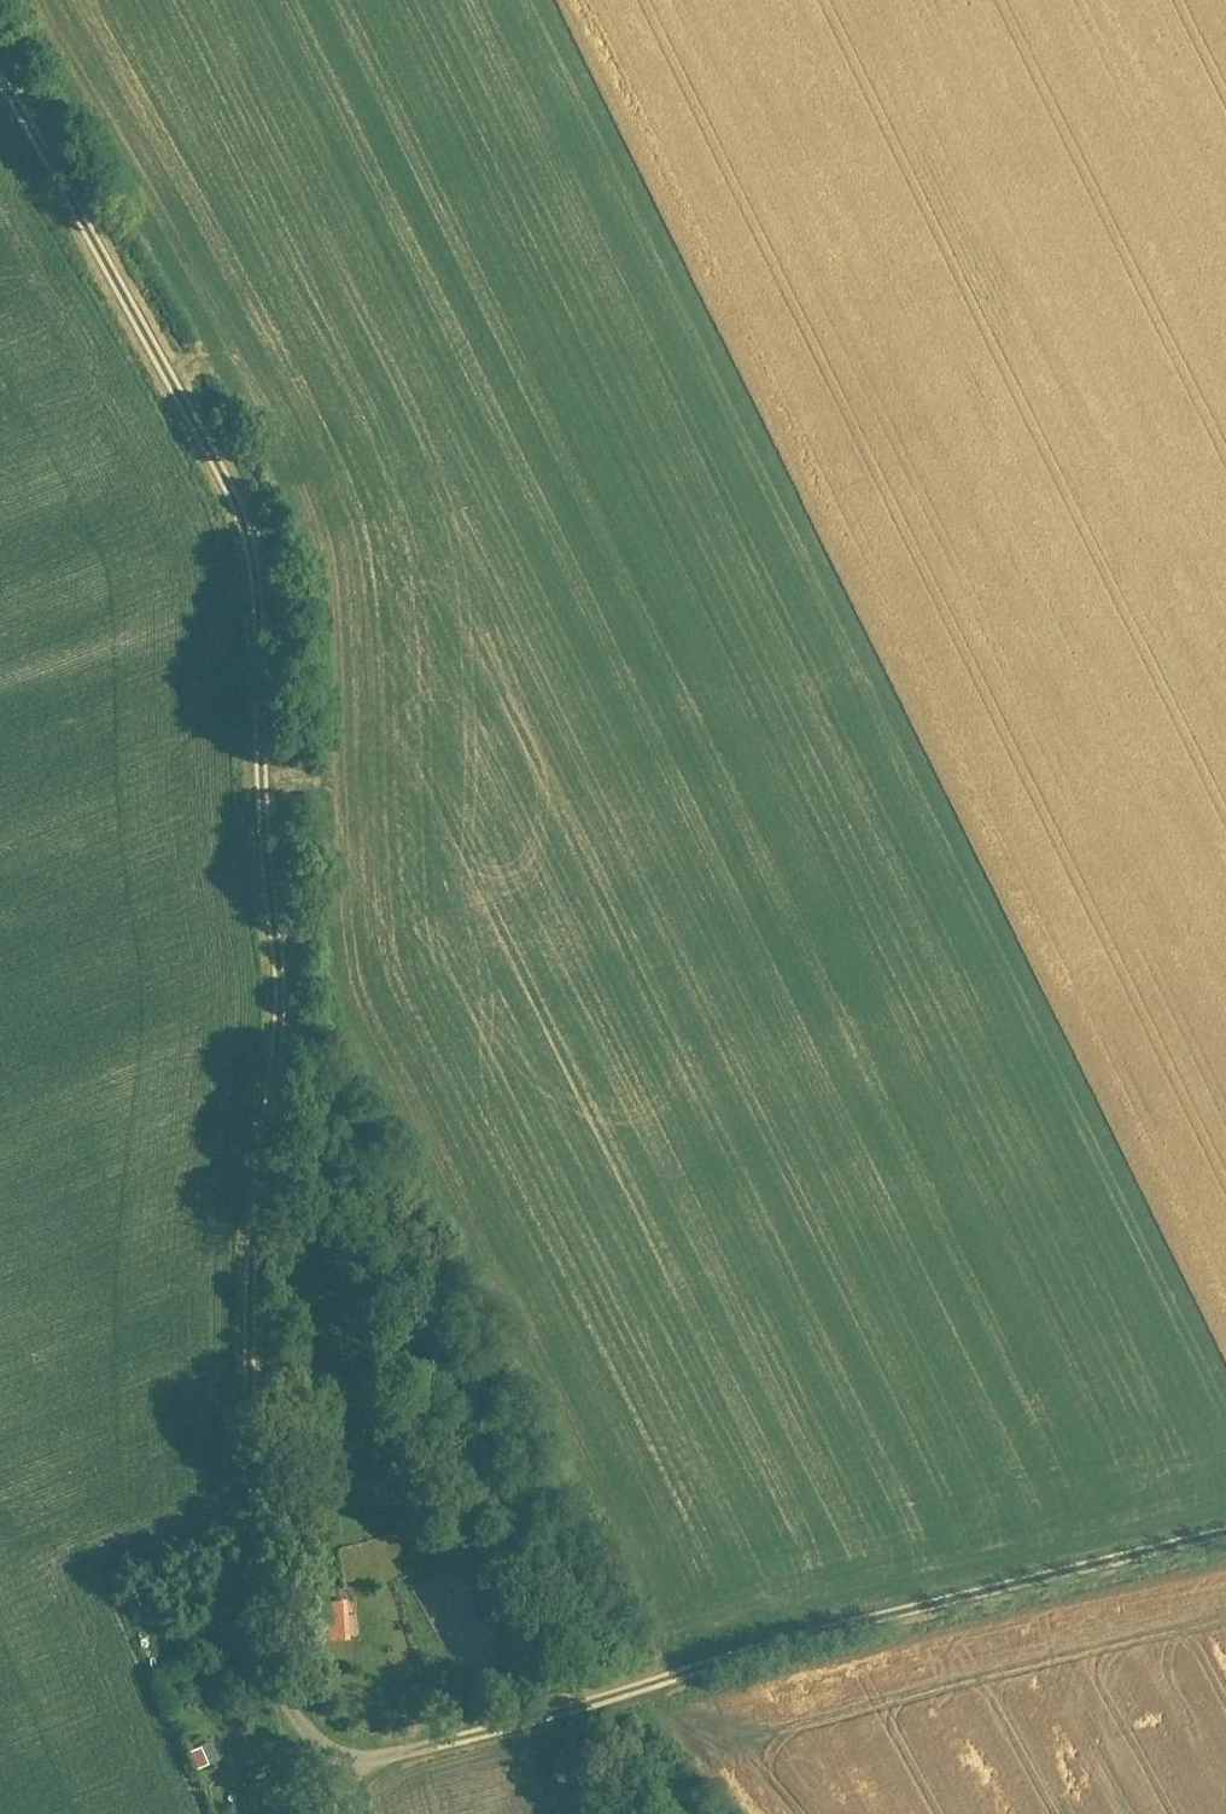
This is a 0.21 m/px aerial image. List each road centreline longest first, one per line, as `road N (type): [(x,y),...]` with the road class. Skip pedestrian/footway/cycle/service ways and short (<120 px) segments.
road 1 (residential): [(320,1780),(258,1652),(251,1239),(277,963),(248,565),(222,498),(0,100)]
road 2 (residential): [(320,1780),(1088,1578),(1225,1550)]

